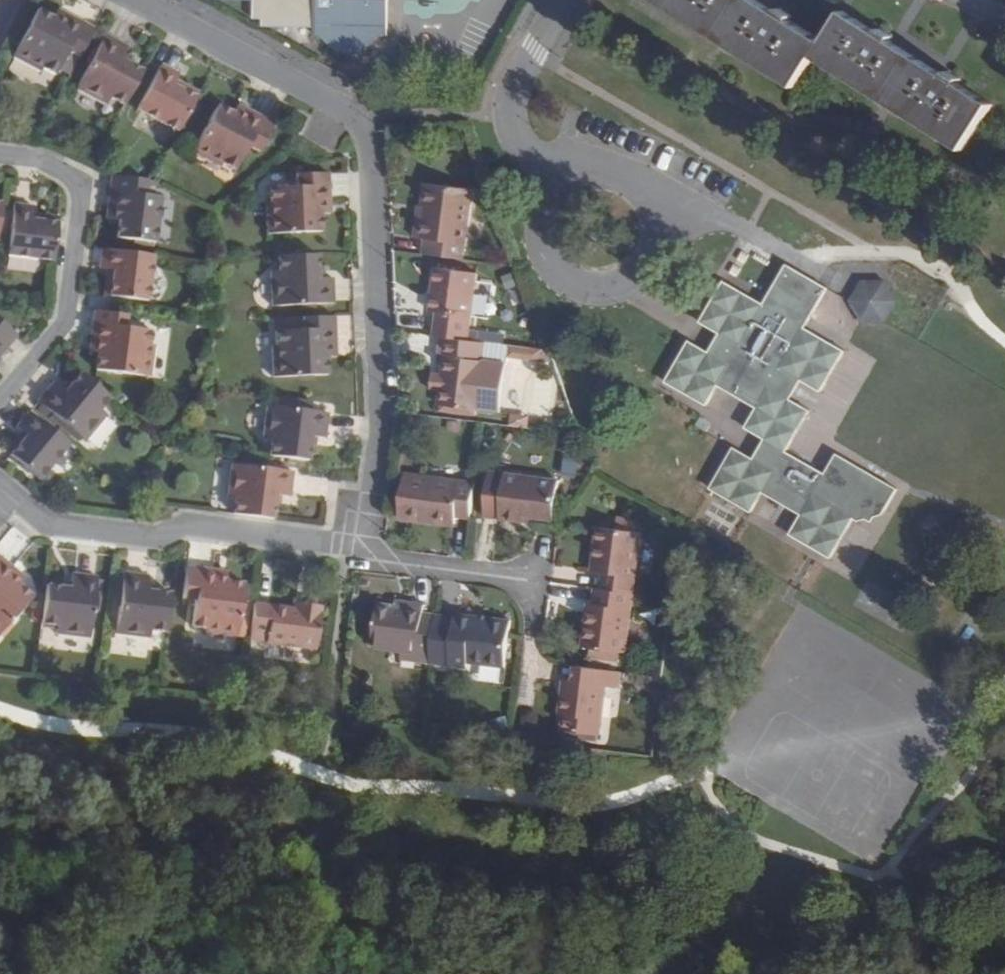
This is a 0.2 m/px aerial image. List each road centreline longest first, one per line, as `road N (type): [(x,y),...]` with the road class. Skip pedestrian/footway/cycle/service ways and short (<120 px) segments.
road 1 (residential): [(136,0),(341,107),(370,139),(382,427),(367,547)]
road 2 (residential): [(367,547),(187,524),(156,537),(52,524),(0,487)]
road 3 (residential): [(0,399),(66,322),(82,190),(71,175),(39,158),(0,153)]
road 4 (residential): [(543,222),(550,261),(581,287),(621,287),(652,262),(659,222),(639,187),(601,173),(563,187)]
road 5 (residential): [(563,187),(520,137),(512,113),(517,79),(563,0)]
road 6 (residential): [(540,580),(396,563),(367,547)]

